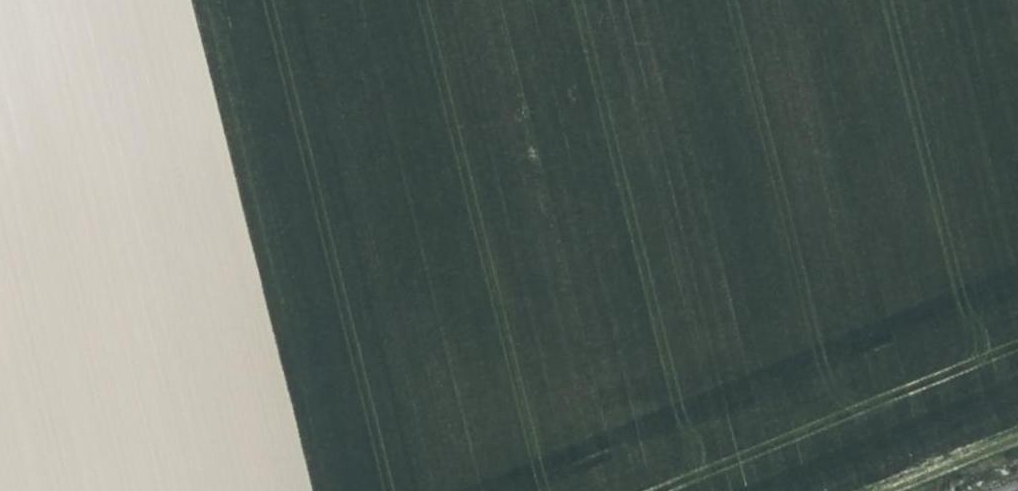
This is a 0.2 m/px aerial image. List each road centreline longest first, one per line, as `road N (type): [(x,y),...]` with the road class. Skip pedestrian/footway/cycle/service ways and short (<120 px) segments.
road 1 (track): [(895,490),(1017,442)]

